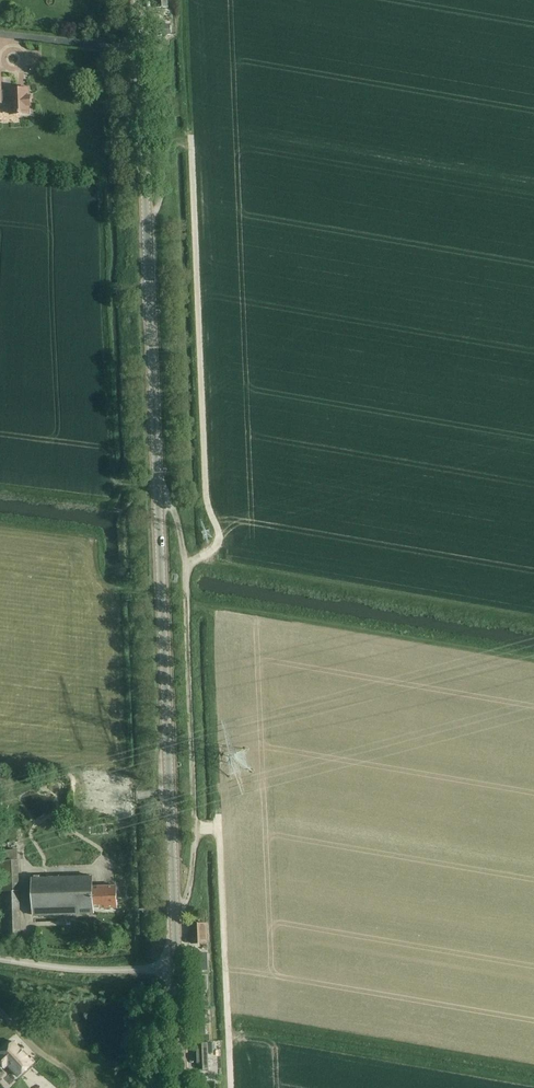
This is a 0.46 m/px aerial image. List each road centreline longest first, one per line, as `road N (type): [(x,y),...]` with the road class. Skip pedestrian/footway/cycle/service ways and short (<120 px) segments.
road 1 (secondary): [(177,967),(136,0)]
road 2 (track): [(186,571),(222,541),(207,503),(192,139)]
road 3 (track): [(175,918),(201,829),(186,571),(177,520),(156,478)]
road 4 (track): [(201,829),(218,838),(230,1087)]
road 5 (unclassified): [(177,967),(82,969),(0,958)]
road 6 (secondary): [(182,1087),(177,967)]

